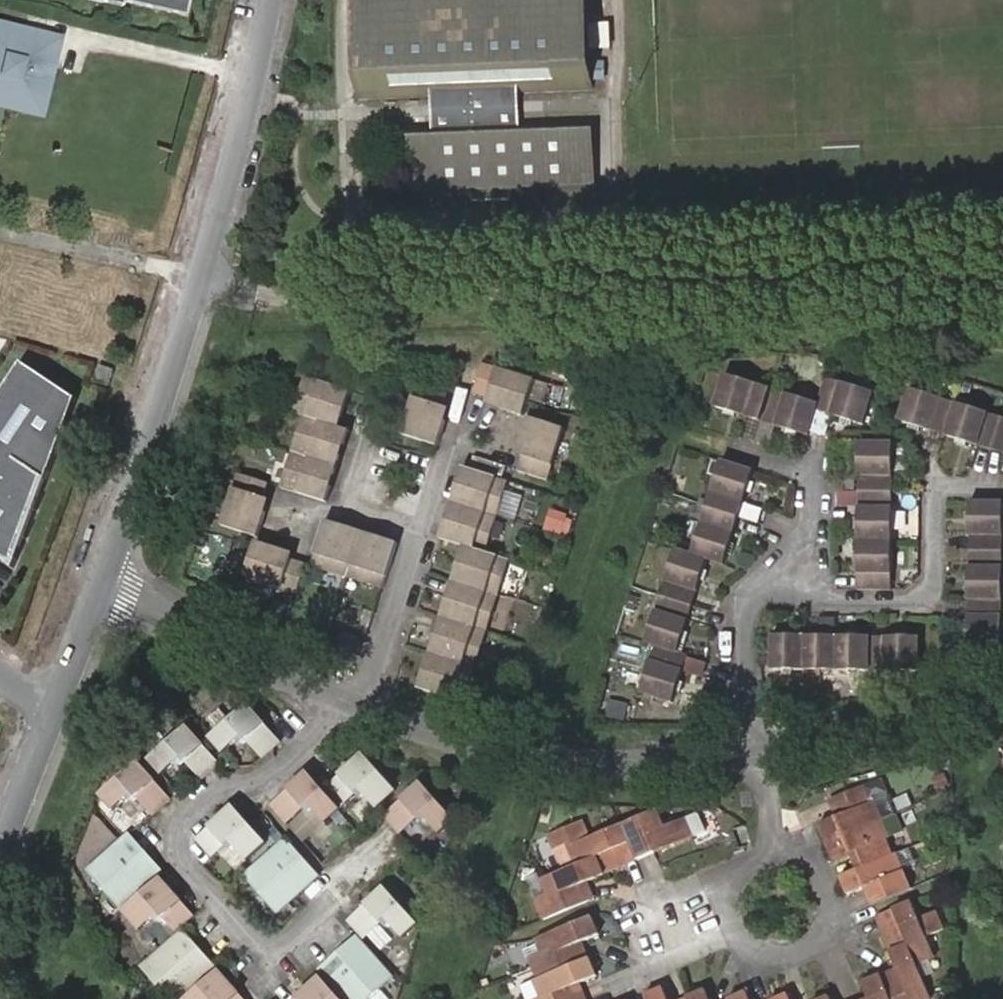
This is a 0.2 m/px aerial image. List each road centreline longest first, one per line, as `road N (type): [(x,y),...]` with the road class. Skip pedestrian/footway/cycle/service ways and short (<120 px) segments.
road 1 (residential): [(1002,705),(764,755),(659,765),(551,756),(356,706),(231,650),(108,578)]
road 2 (residential): [(274,0),(108,578)]
road 3 (residential): [(61,706),(0,856)]
road 4 (residential): [(108,578),(61,706)]

